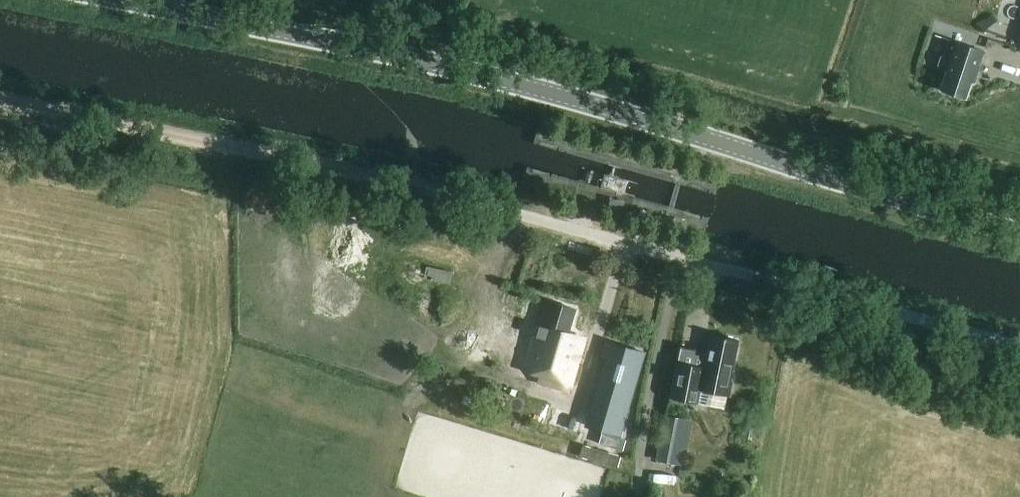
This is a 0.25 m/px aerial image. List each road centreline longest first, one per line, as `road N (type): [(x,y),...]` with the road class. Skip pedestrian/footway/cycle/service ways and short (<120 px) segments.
road 1 (tertiary): [(1019,233),(519,86),(129,0)]
road 2 (unclassified): [(462,199),(1019,347)]
road 3 (track): [(0,99),(462,199)]

